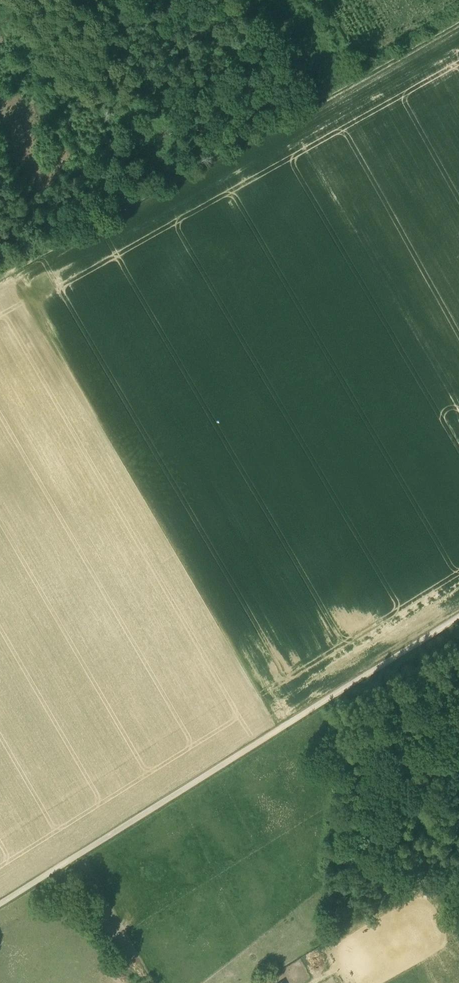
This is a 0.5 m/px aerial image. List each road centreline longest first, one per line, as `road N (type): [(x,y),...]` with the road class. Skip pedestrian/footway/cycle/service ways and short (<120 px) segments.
road 1 (track): [(458,616),(0,903)]
road 2 (track): [(0,280),(458,20)]

